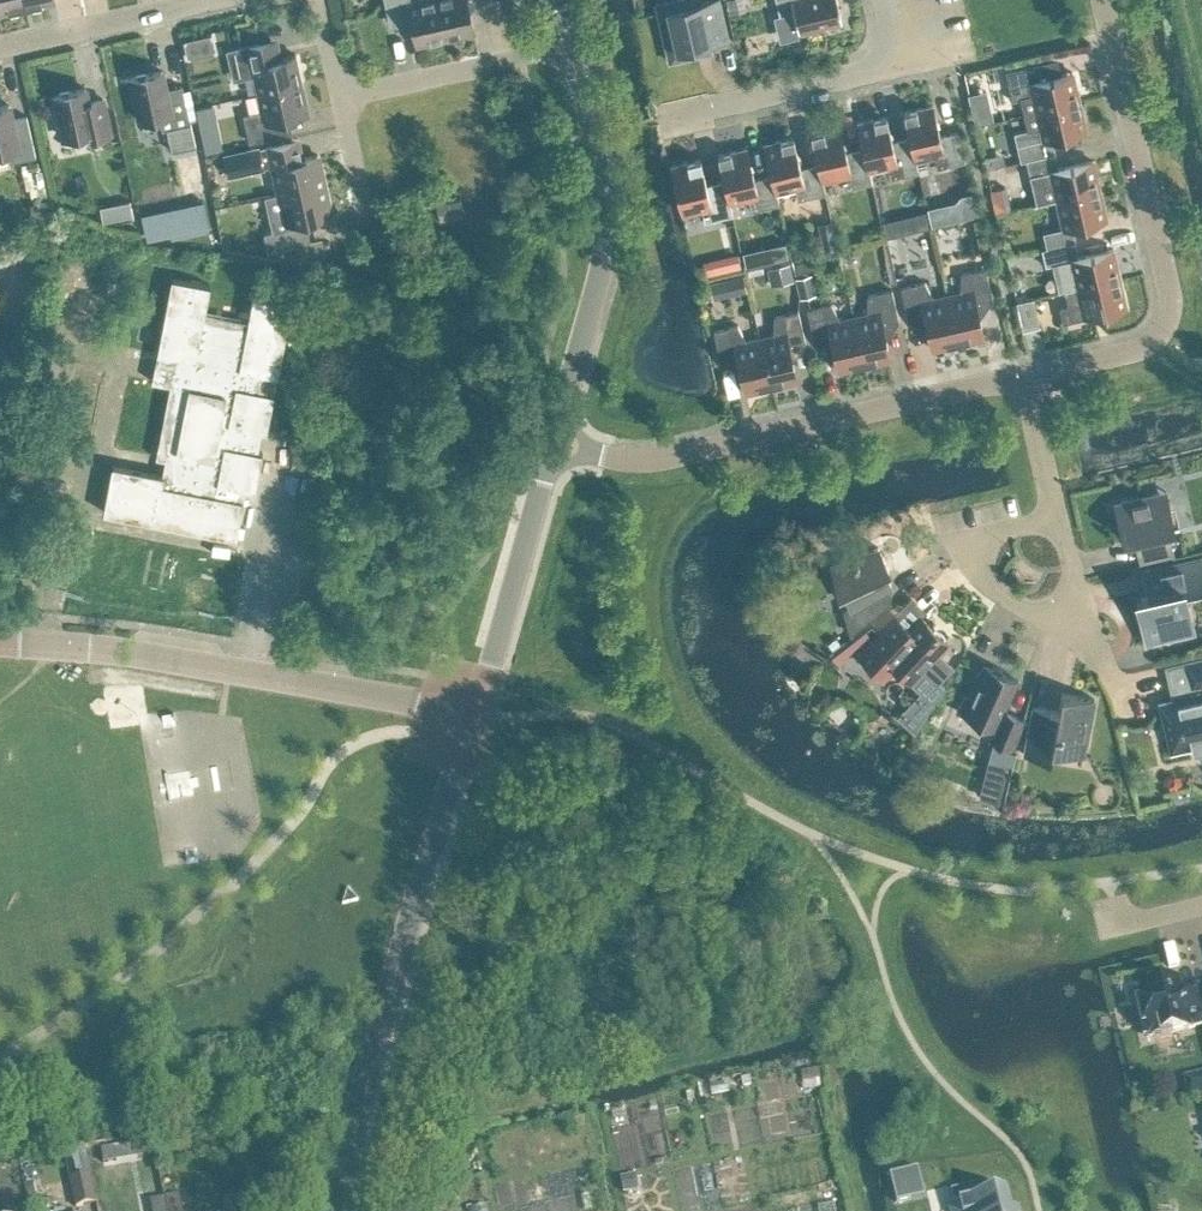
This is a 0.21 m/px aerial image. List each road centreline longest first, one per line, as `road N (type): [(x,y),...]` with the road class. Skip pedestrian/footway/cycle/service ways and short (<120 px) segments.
road 1 (residential): [(336,1210),(472,709)]
road 2 (residential): [(551,433),(626,455),(704,451),(1025,375)]
road 3 (residential): [(1025,375),(1140,345),(1167,314),(1102,0)]
road 4 (residential): [(0,639),(472,709)]
road 5 (residential): [(551,433),(599,234),(593,132),(569,44)]
road 6 (residential): [(662,116),(898,62),(884,0)]
road 7 (residential): [(472,709),(551,433)]
road 8 (residential): [(339,97),(569,44)]
road 9 (residential): [(0,50),(202,0)]
road 10 (residential): [(1041,526),(1054,505),(1025,375)]
road 11 (residential): [(1049,599),(1016,602),(1001,594),(988,565),(998,537),(1041,526)]
road 12 (residential): [(364,214),(339,97)]

